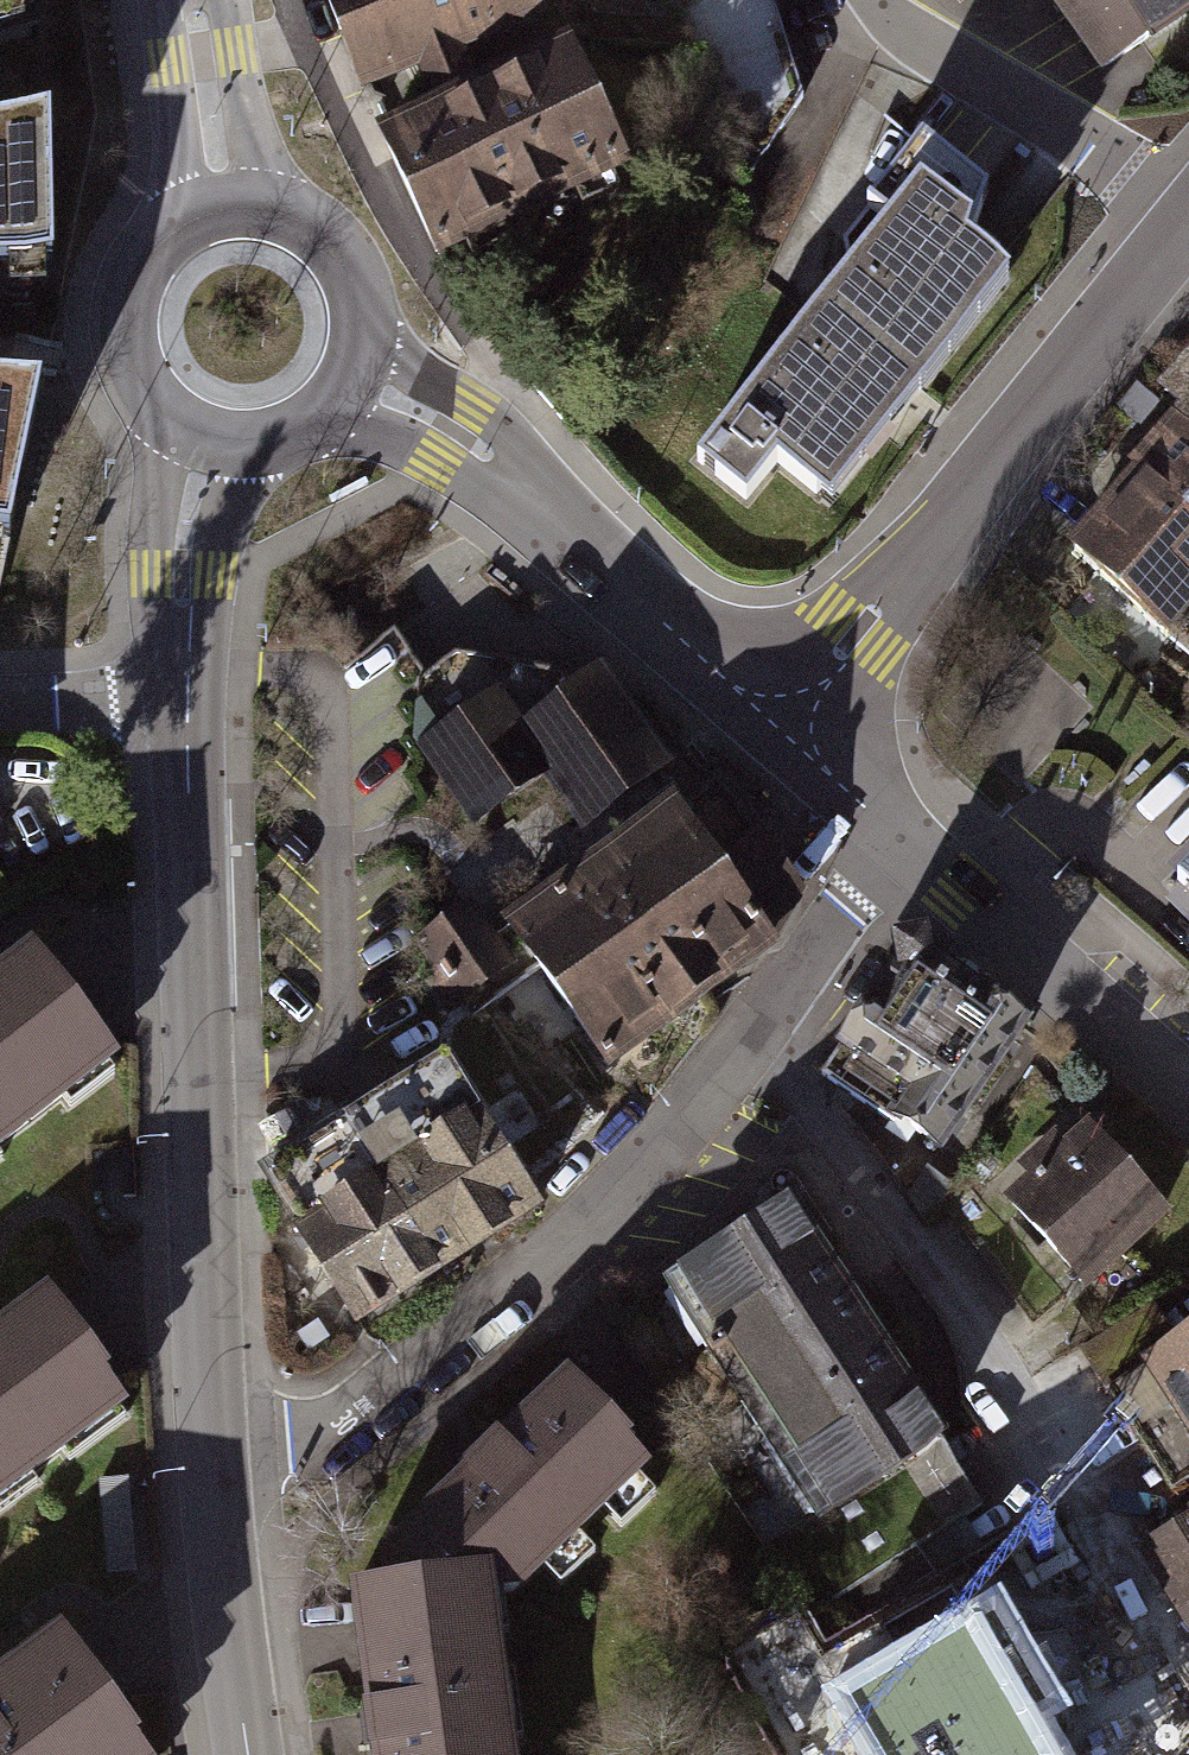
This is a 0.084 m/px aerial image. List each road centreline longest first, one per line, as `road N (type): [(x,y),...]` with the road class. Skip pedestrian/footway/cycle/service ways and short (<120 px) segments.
road 1 (residential): [(214,1475),(324,1432),(627,1188),(903,845)]
road 2 (secondary): [(214,1475),(185,692)]
road 3 (tertiary): [(779,733),(1188,223)]
road 4 (tertiary): [(903,845),(1122,1037),(1188,1110)]
road 5 (residential): [(1188,218),(893,24),(873,0)]
road 6 (tertiary): [(530,499),(779,733)]
road 7 (secondary): [(248,1754),(214,1475)]
road 8 (secondary): [(170,421),(158,570),(185,692)]
road 9 (secondary): [(185,692),(246,450)]
road 10 (secondary): [(176,0),(177,231)]
road 11 (tertiary): [(530,499),(468,411),(369,339)]
road 12 (secondary): [(277,211),(207,0)]
road 13 (secondary): [(177,231),(154,252),(128,309),(134,370),(170,421)]
road 14 (tertiary): [(337,411),(530,499)]
road 15 (residential): [(185,692),(0,697)]
road 16 (secondary): [(369,339),(367,305),(336,245),(277,211)]
road 17 (tertiary): [(779,733),(903,845)]

